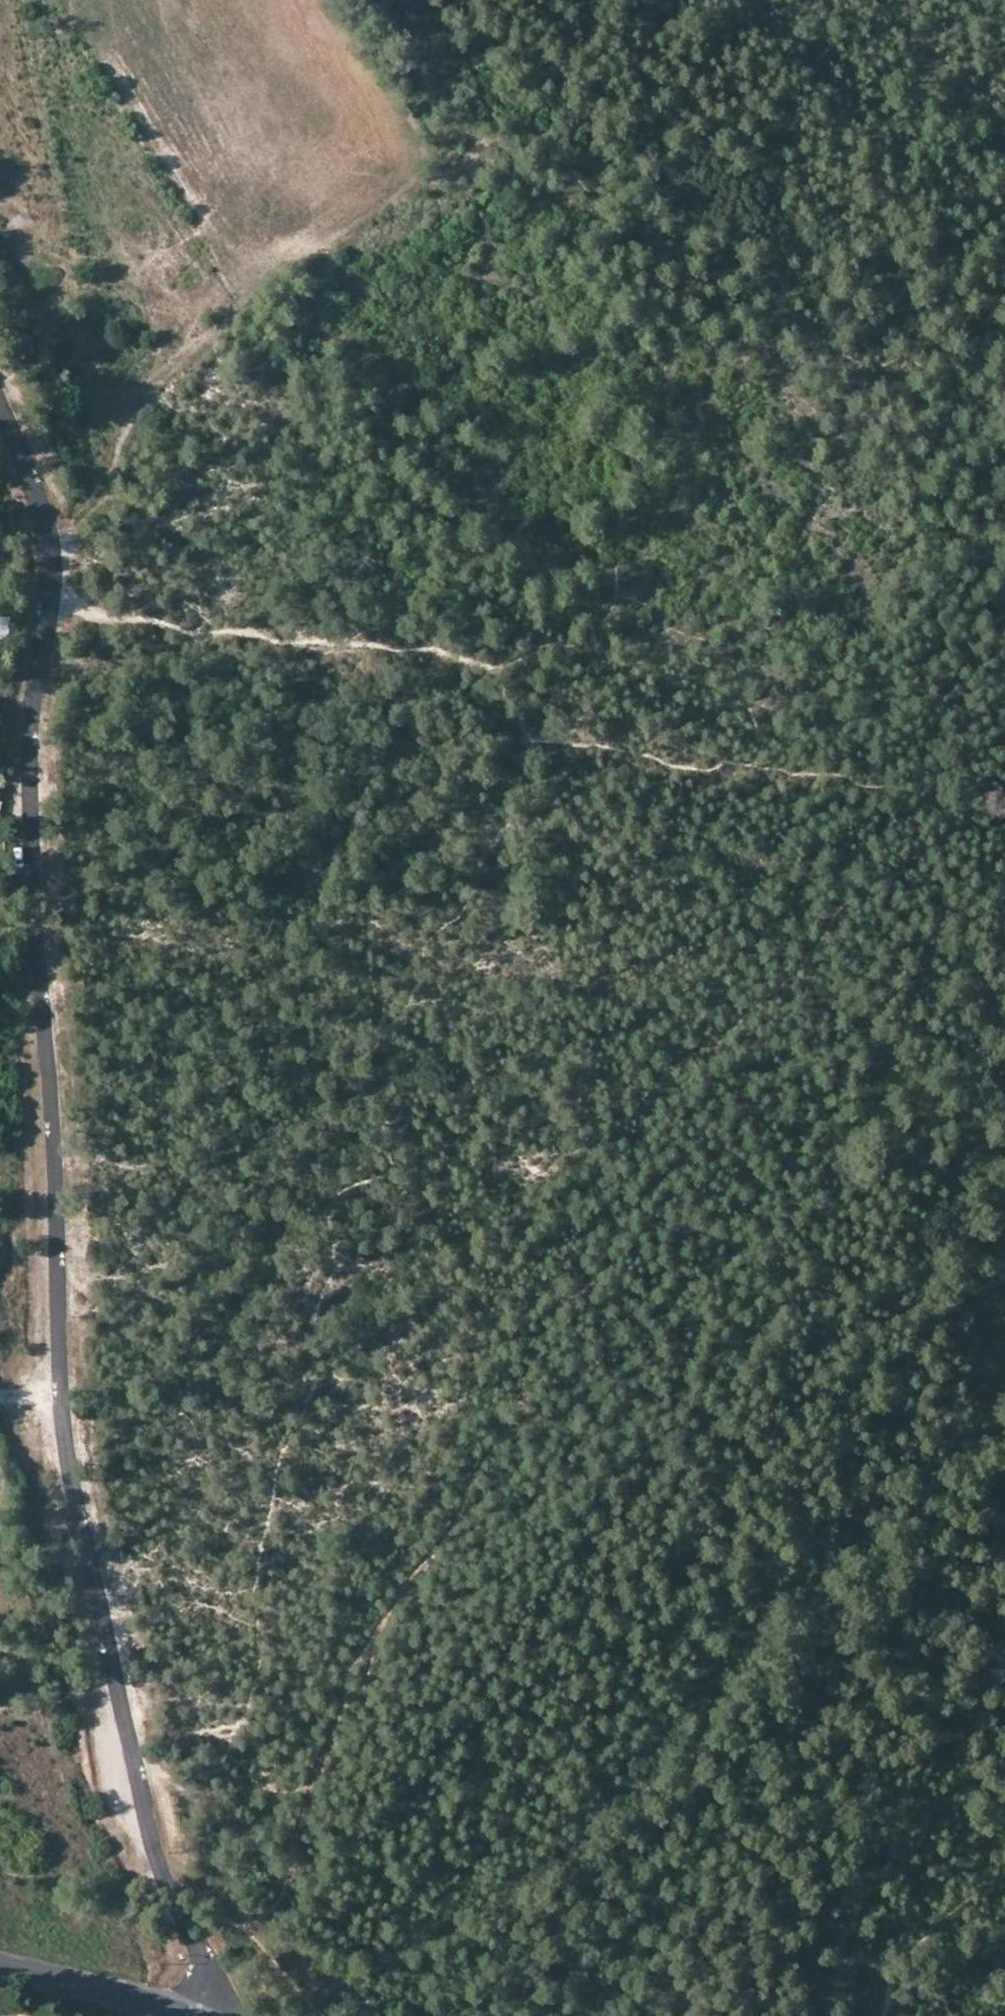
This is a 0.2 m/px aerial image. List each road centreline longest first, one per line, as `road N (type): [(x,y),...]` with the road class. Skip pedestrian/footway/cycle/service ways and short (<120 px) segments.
road 1 (unclassified): [(0,408),(47,540),(30,735),(66,1448),(164,1873),(203,1961),(199,2015)]
road 2 (tertiary): [(0,1966),(189,2015)]

